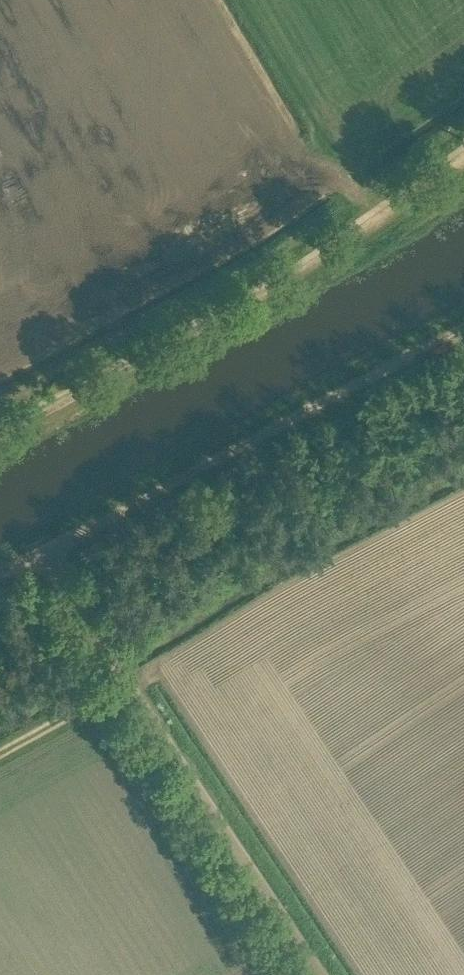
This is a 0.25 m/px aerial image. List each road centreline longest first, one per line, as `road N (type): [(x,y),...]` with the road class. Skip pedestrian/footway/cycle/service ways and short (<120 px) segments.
road 1 (track): [(463,172),(386,230),(0,447)]
road 2 (track): [(0,576),(463,330)]
road 3 (unclassified): [(322,974),(44,553)]

